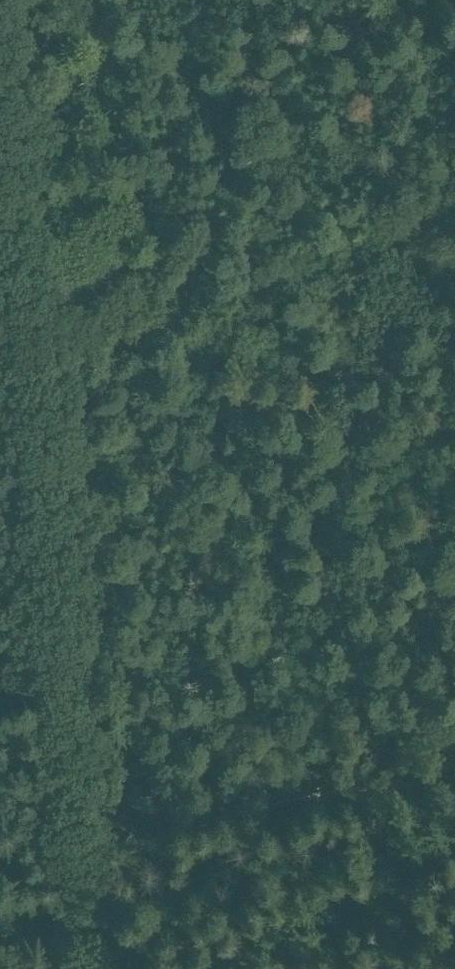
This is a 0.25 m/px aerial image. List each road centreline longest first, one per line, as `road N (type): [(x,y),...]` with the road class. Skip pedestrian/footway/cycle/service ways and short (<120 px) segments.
road 1 (track): [(73,669),(6,0)]
road 2 (track): [(454,777),(184,818),(132,782),(101,747),(73,669),(0,672)]

